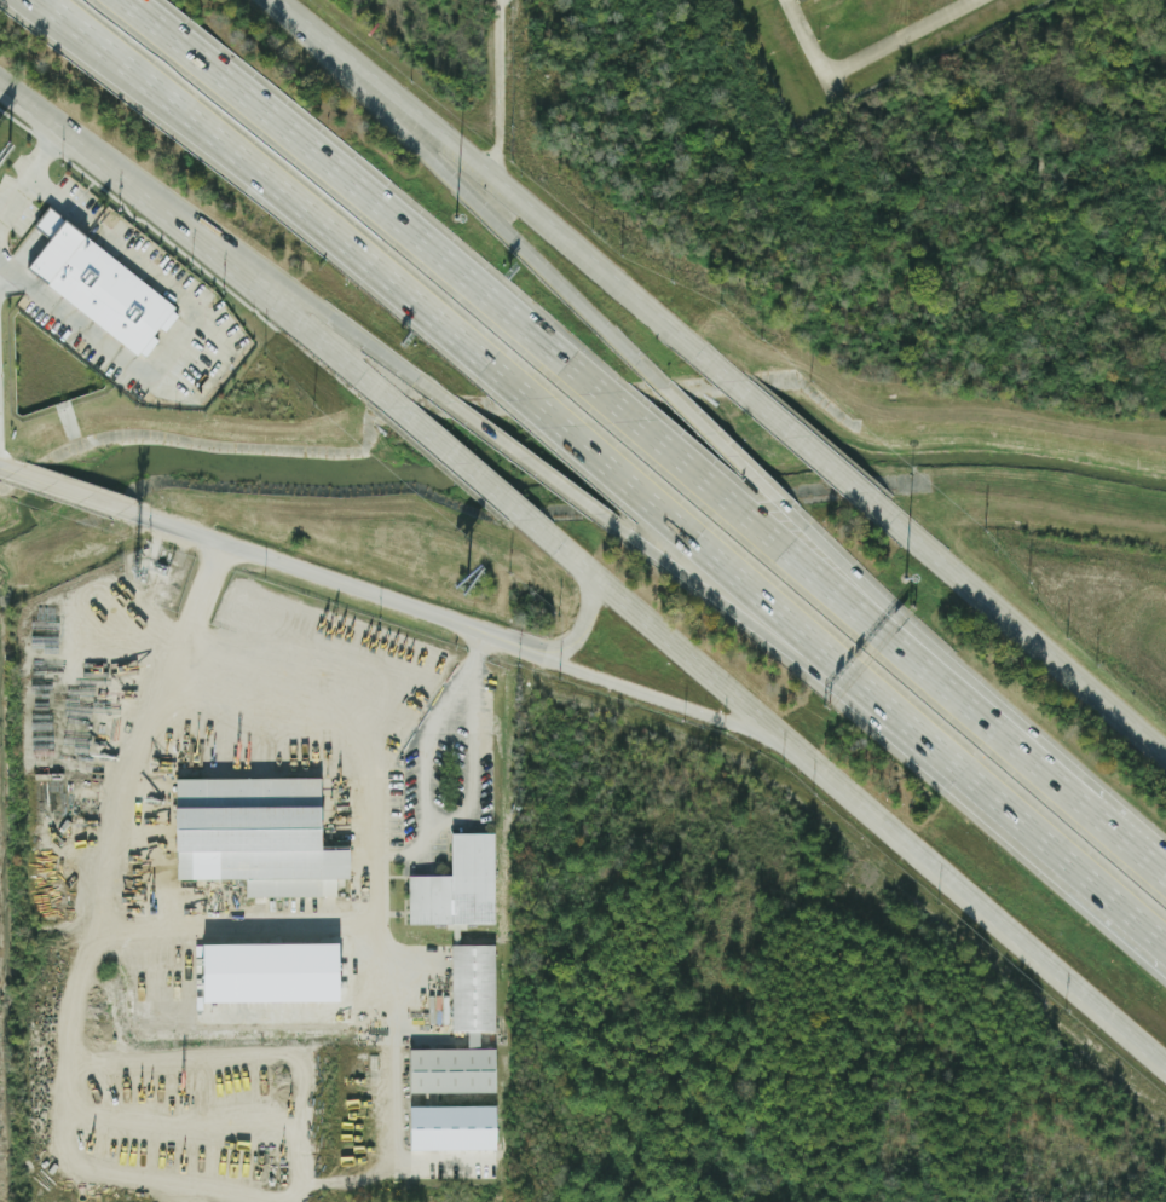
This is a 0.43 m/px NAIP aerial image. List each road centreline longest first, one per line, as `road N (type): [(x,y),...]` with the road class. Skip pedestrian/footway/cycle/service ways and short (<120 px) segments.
road 1 (secondary): [(525,520),(1165,1065)]
road 2 (motorway): [(599,392),(119,0)]
road 3 (motorway): [(79,23),(535,397)]
road 4 (motorway): [(659,387),(287,16)]
road 5 (secondary): [(0,85),(115,169),(398,410)]
road 6 (secondary): [(680,339),(287,16)]
road 7 (residential): [(542,652),(120,509)]
road 8 (secondary): [(1165,767),(855,490)]
road 9 (motorway): [(115,169),(282,272),(448,404)]
road 10 (motorway): [(1033,768),(741,524)]
road 11 (motorway): [(1033,768),(856,574),(779,503)]
road 12 (motorway): [(625,533),(913,730)]
road 13 (motorway): [(913,730),(1165,940)]
road 14 (motorway): [(685,527),(913,730)]
road 15 (residential): [(542,652),(790,742)]
road 16 (motorway): [(448,404),(625,533)]
road 17 (motorway): [(535,397),(685,527)]
road 18 (motorway): [(741,524),(599,392)]
road 19 (secondary): [(398,410),(525,520)]
road 20 (secondary): [(855,490),(729,380)]
road 21 (motorway): [(779,503),(659,387)]

